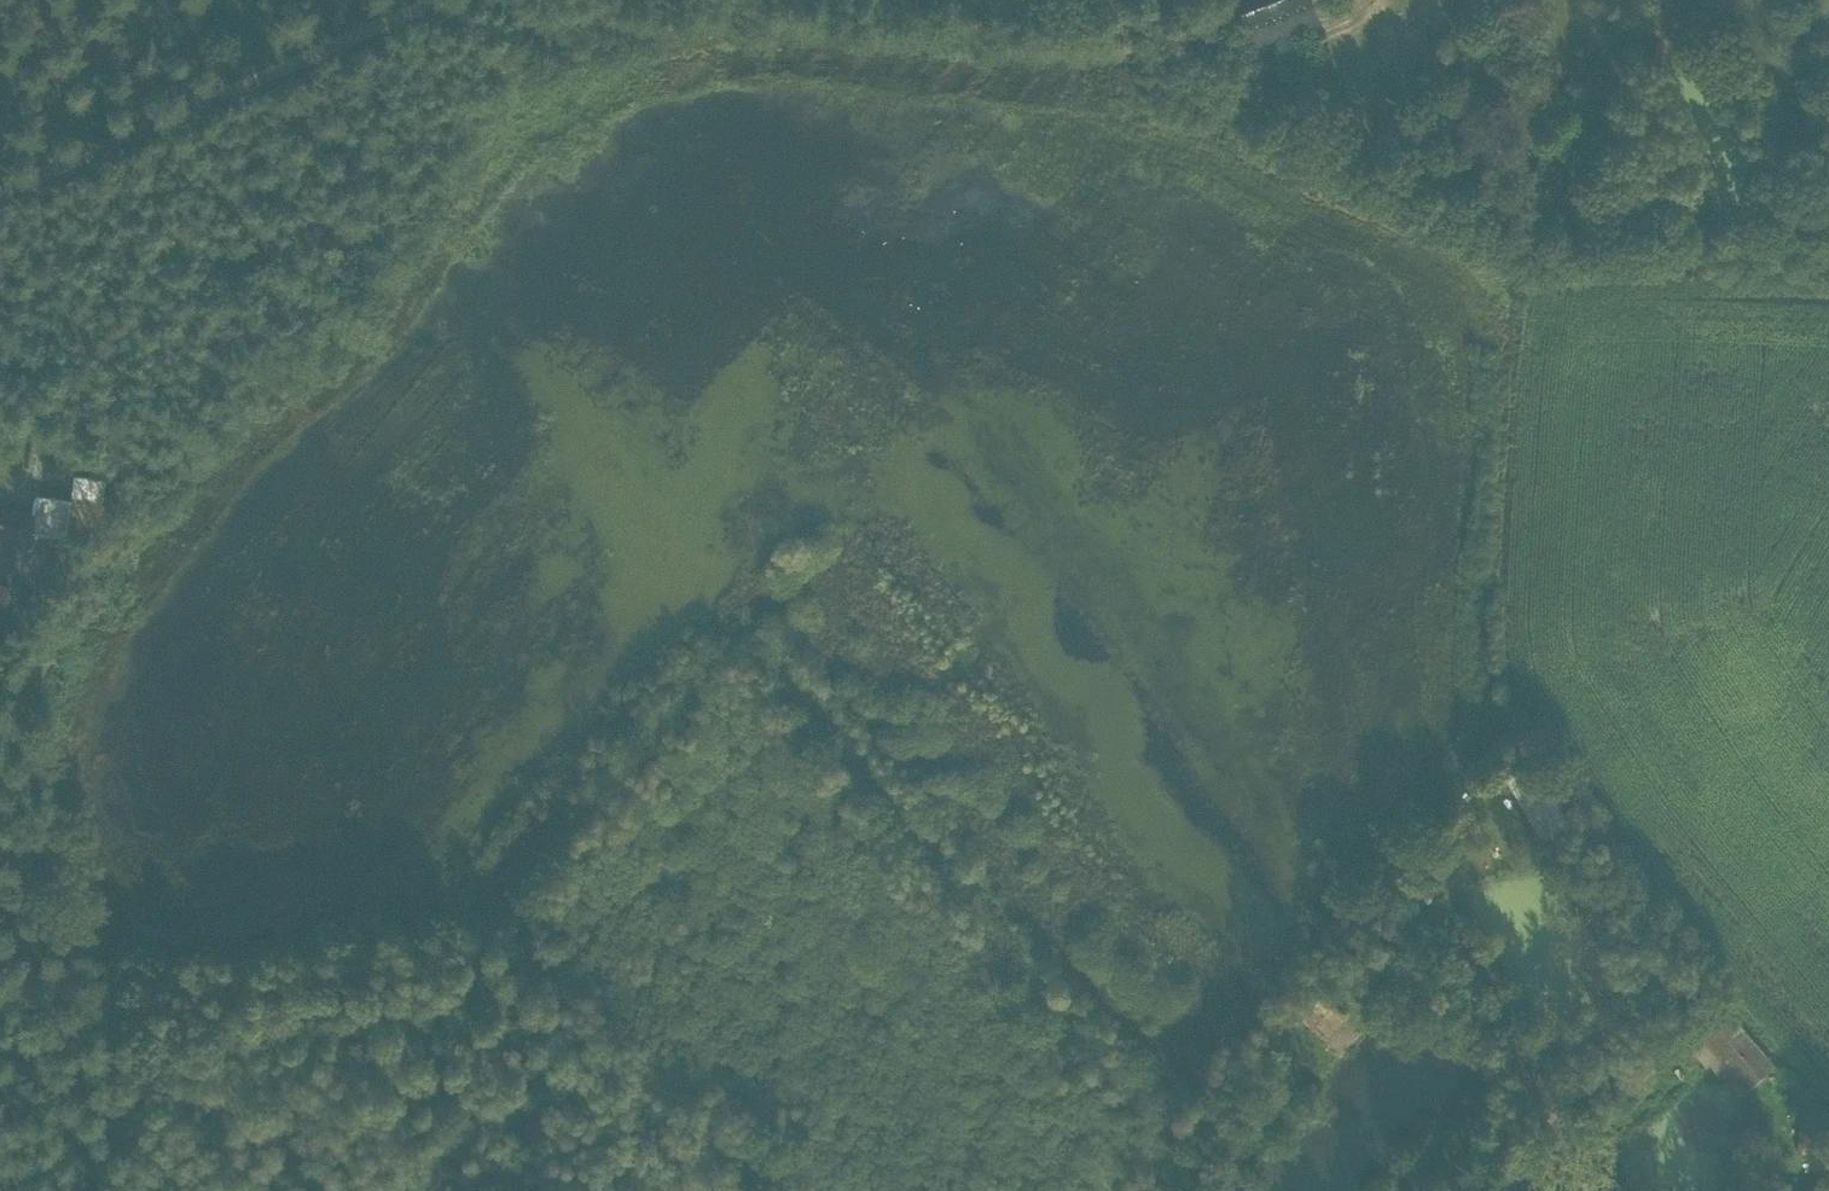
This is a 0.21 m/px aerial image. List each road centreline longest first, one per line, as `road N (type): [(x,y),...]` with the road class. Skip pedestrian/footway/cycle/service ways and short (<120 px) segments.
road 1 (unclassified): [(0,190),(432,0)]

